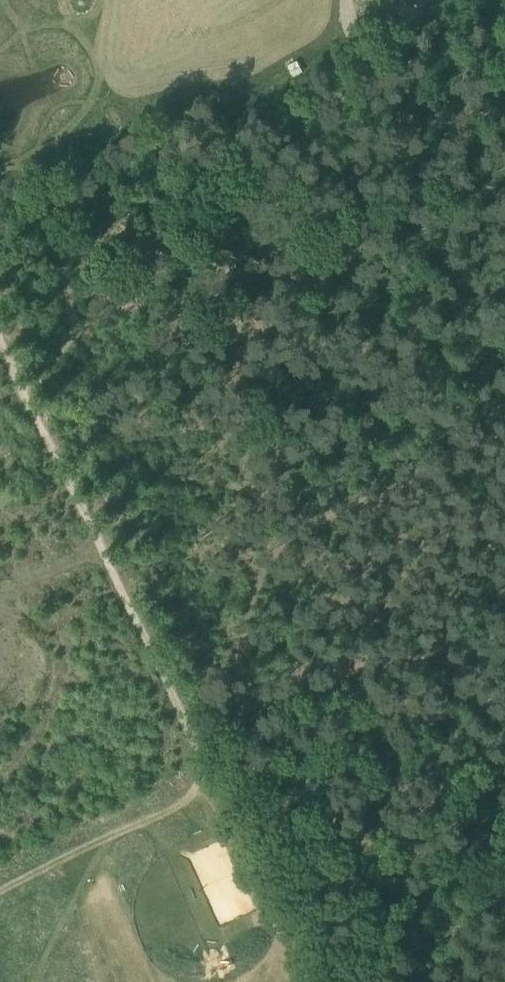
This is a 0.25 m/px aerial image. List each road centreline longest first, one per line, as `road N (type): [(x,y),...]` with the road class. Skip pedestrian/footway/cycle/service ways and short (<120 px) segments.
road 1 (track): [(0,306),(102,509),(206,747),(255,761)]
road 2 (track): [(255,761),(323,867),(377,981)]

